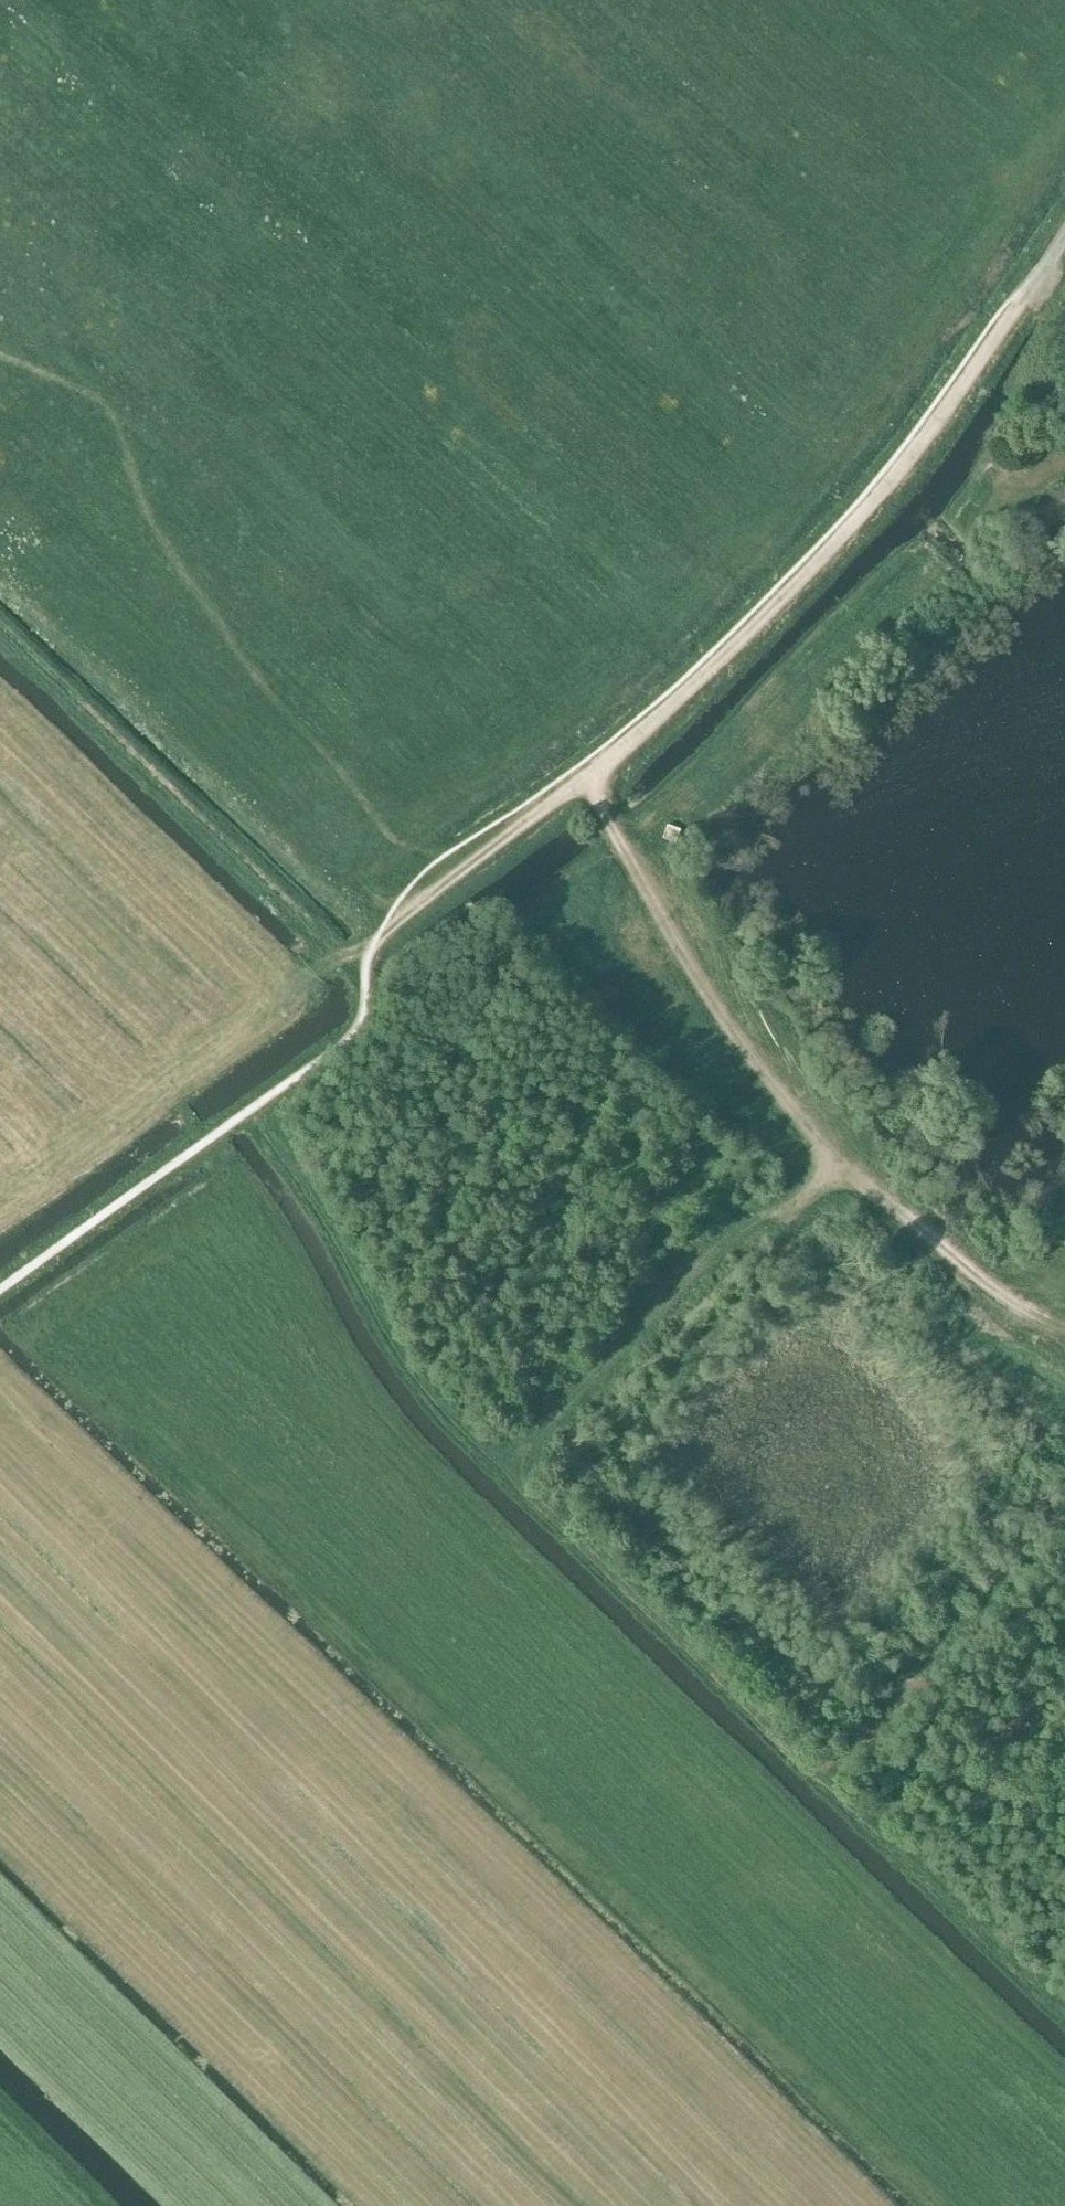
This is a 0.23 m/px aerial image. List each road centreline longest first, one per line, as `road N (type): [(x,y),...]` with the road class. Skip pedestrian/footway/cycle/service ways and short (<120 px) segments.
road 1 (track): [(1021,1312),(860,1177),(727,1030),(657,917),(594,774),(671,712),(839,546),(985,359),(1030,288)]
road 2 (track): [(594,774),(449,878),(407,919),(336,954),(0,638)]

